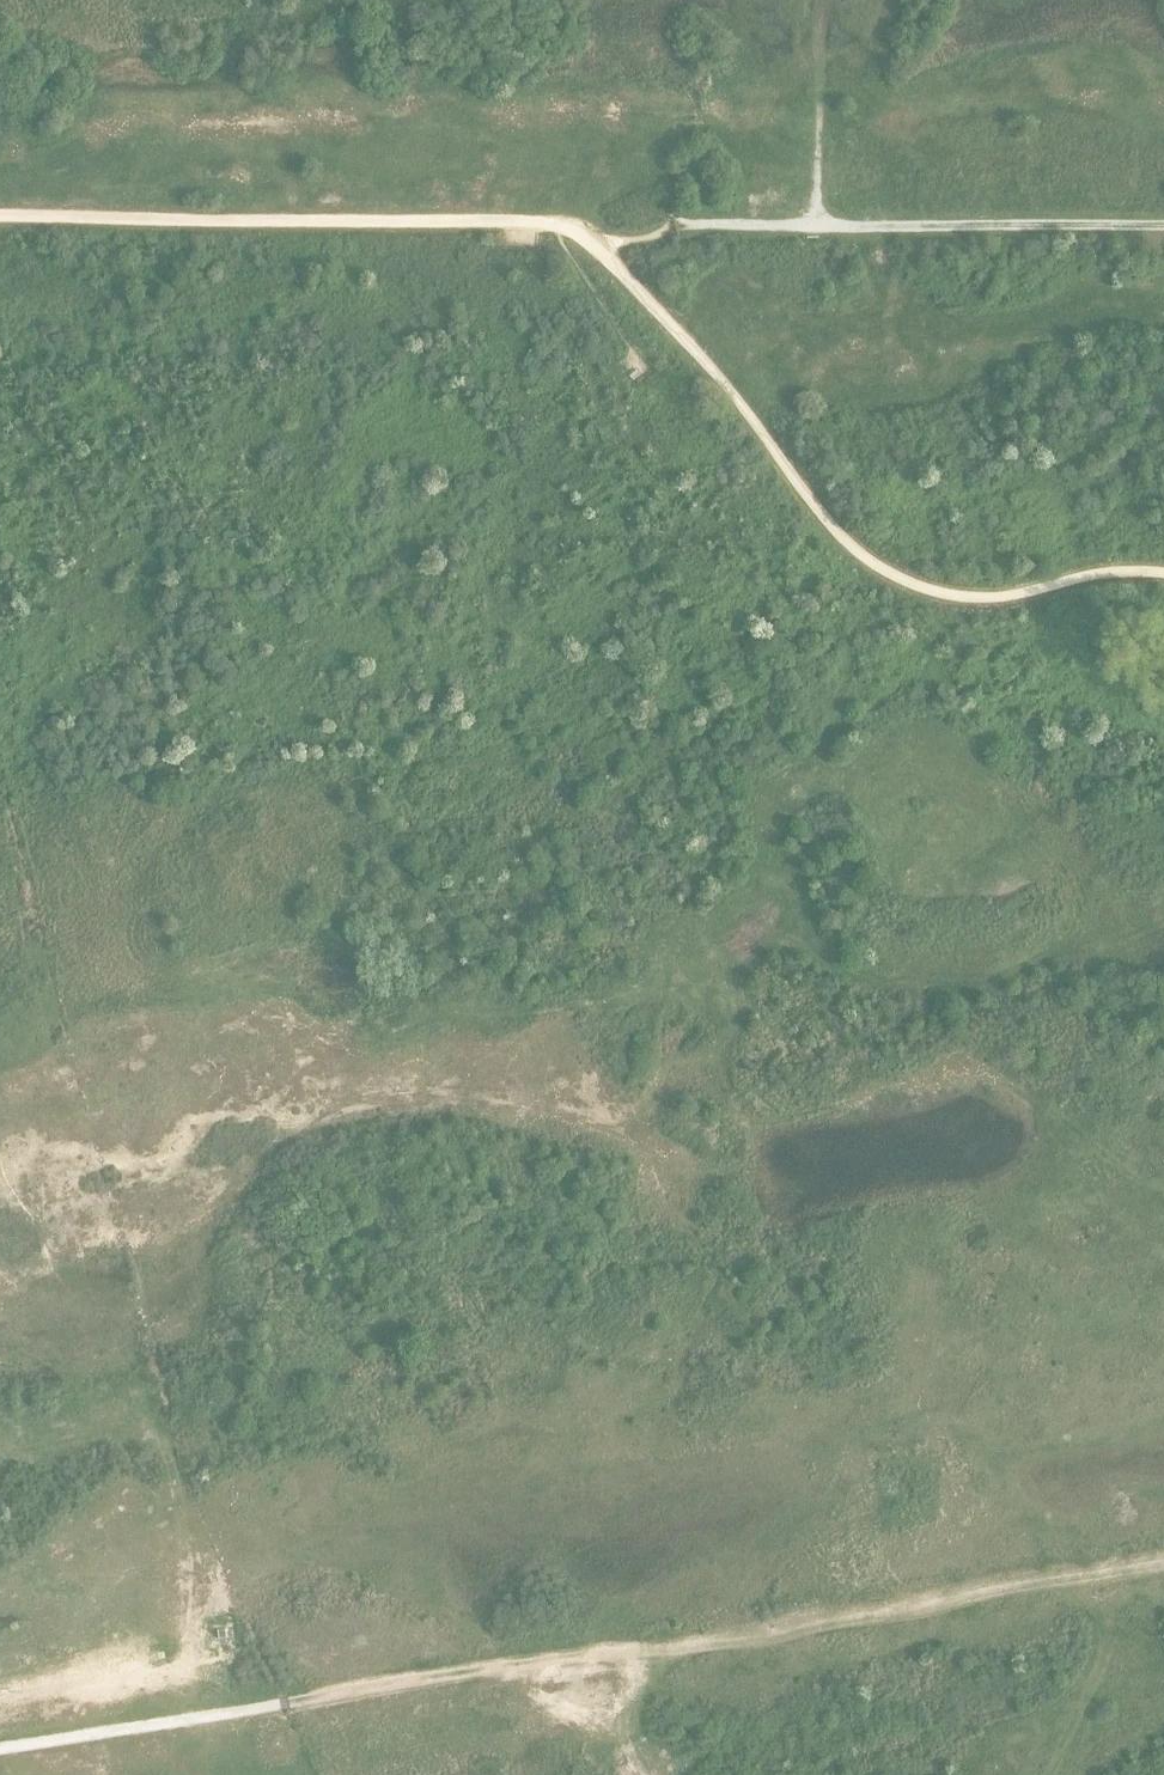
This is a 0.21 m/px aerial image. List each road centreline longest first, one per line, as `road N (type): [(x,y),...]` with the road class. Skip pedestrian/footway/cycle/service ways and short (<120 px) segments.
road 1 (track): [(0,1747),(1163,1559)]
road 2 (track): [(817,226),(1163,226)]
road 3 (track): [(1033,1774),(1101,1661),(1093,1570)]
road 4 (track): [(686,225),(817,226)]

